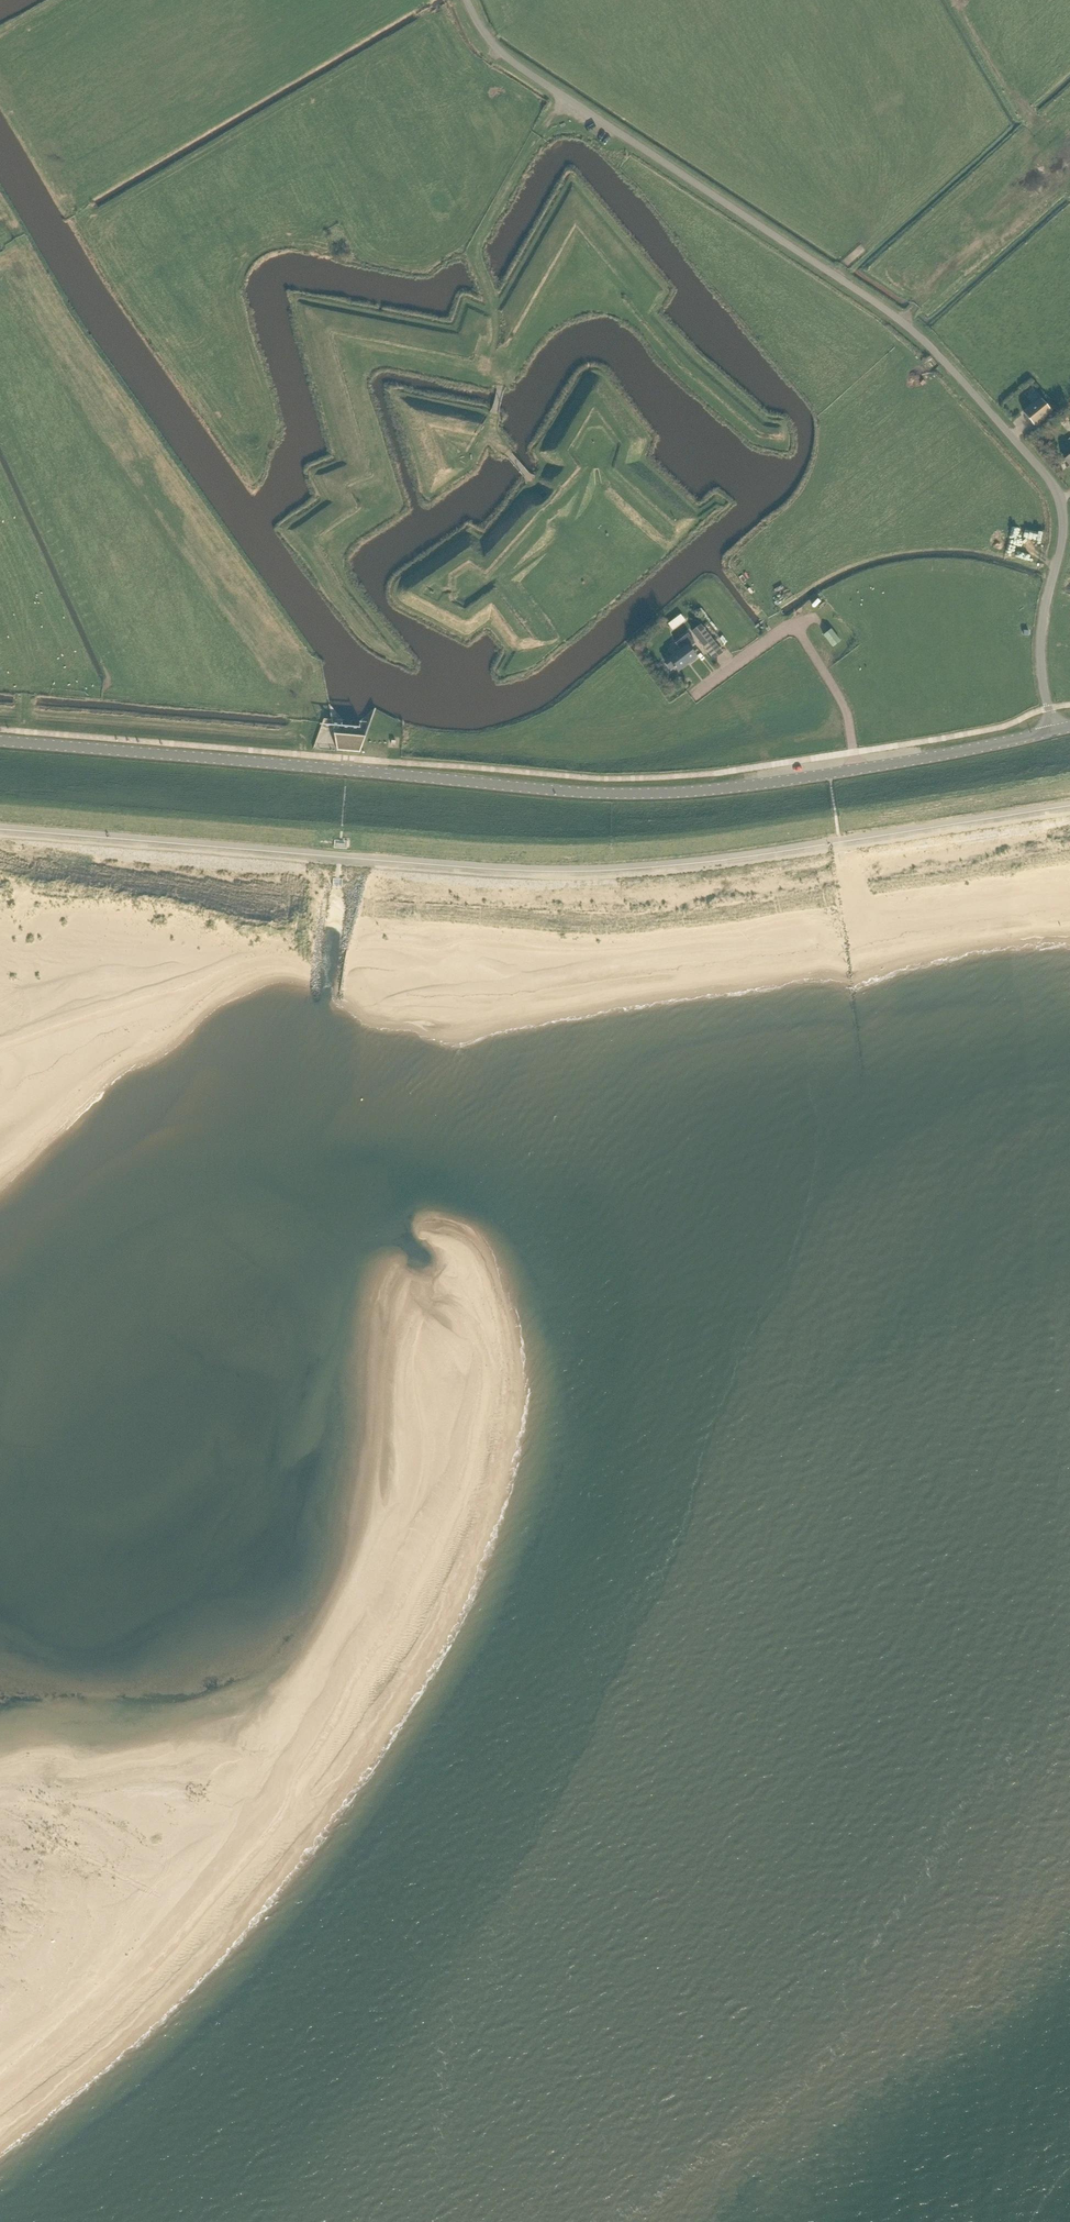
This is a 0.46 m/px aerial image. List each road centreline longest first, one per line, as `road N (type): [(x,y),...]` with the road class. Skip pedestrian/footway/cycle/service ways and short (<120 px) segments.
road 1 (tertiary): [(0,740),(614,793),(829,774),(1053,730)]
road 2 (unclassified): [(1053,730),(1041,635),(1063,523),(1051,482),(905,326),(524,71),(491,42),(467,0)]

